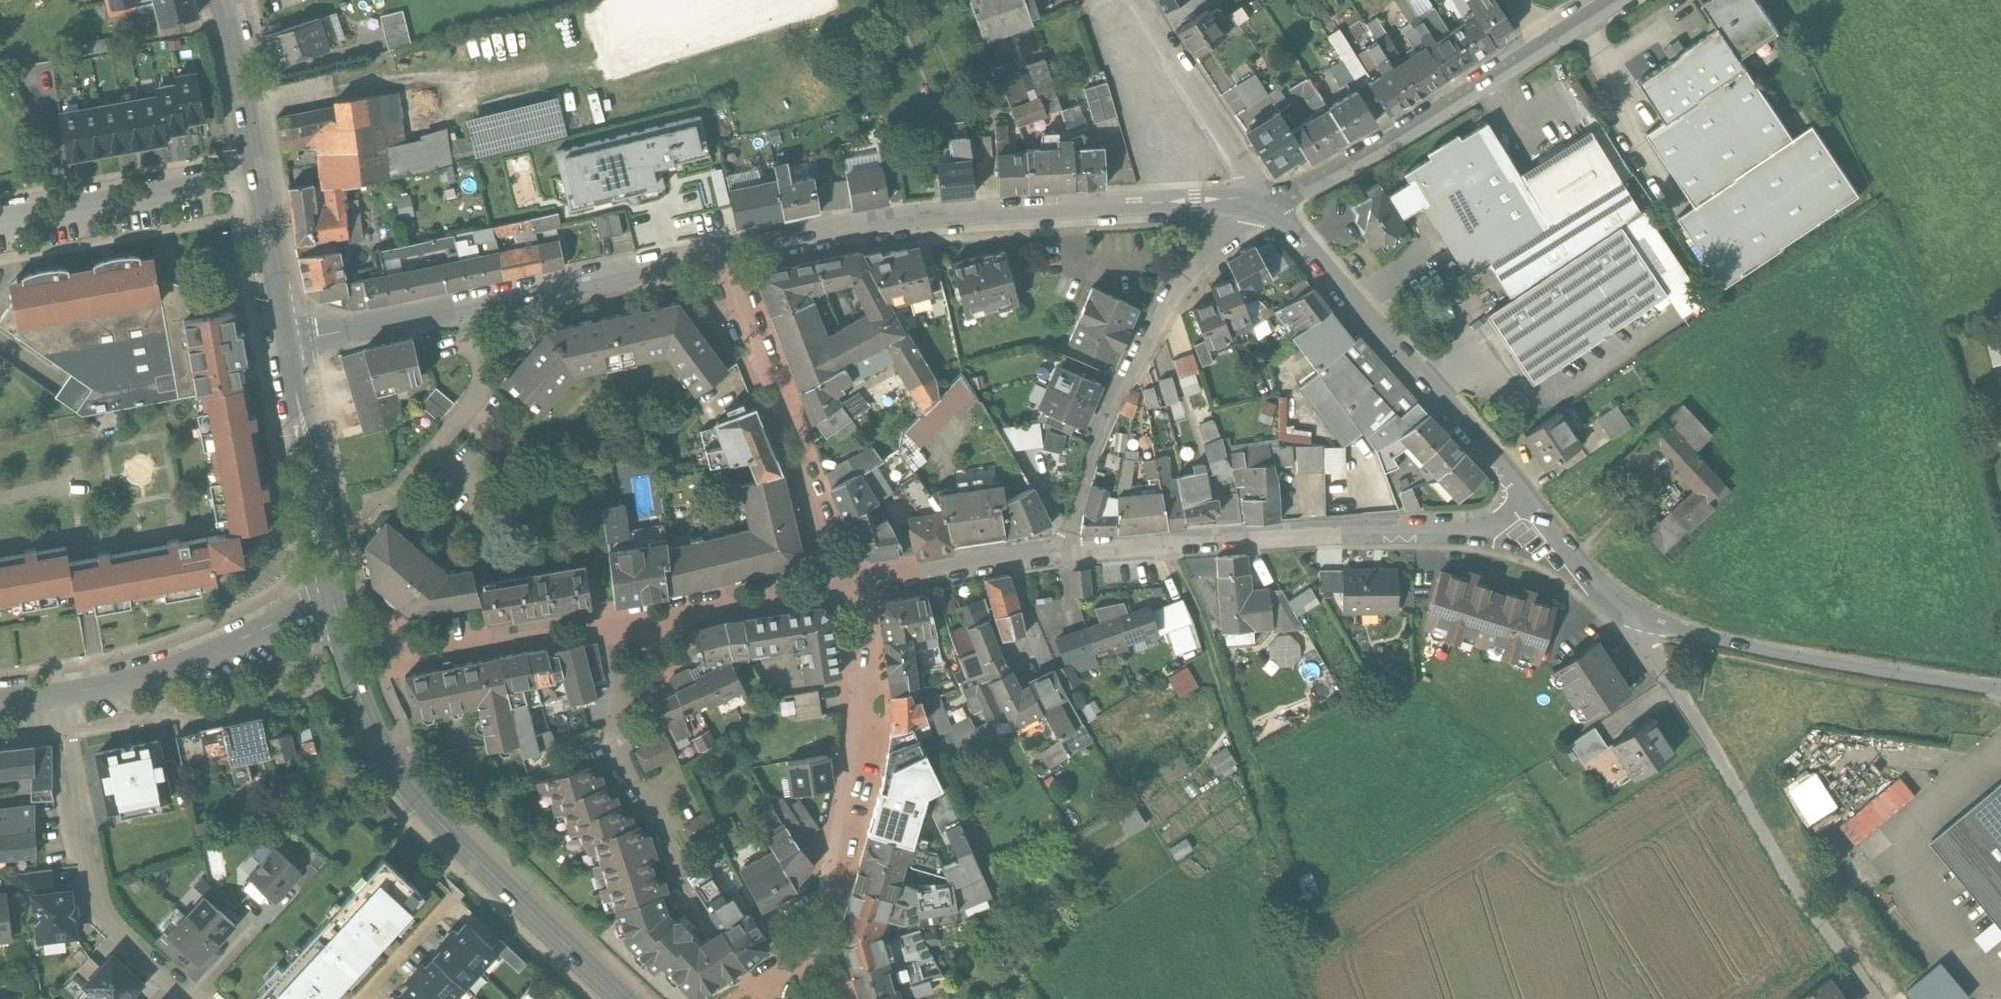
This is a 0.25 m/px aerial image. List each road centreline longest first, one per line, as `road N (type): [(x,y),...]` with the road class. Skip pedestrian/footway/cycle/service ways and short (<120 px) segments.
road 1 (residential): [(1280,202),(841,233),(709,254)]
road 2 (residential): [(630,998),(454,841),(395,772),(351,662),(334,594)]
road 3 (residential): [(1071,549),(1560,539)]
road 4 (unclassified): [(1625,621),(1888,998)]
road 5 (residential): [(1560,539),(1280,202)]
road 6 (residential): [(1280,202),(1160,314),(1087,462),(1071,549)]
road 7 (residential): [(1625,621),(1846,671),(2000,691)]
road 8 (residential): [(1597,0),(1280,202)]
road 9 (residential): [(845,583),(709,254)]
road 10 (residential): [(188,998),(110,930),(71,697)]
road 11 (residential): [(830,901),(870,741),(868,657),(845,583)]
road 12 (residential): [(71,697),(217,654),(334,594)]
road 13 (residential): [(605,621),(621,688),(611,717),(615,747),(652,796),(684,864)]
road 14 (residential): [(261,175),(0,220)]
road 15 (residential): [(709,254),(454,306)]
road 16 (residential): [(334,594),(292,338)]
road 17 (residential): [(1280,202),(1137,0)]
road 18 (residential): [(605,621),(845,583)]
road 19 (residential): [(845,583),(1071,549)]
road 20 (residential): [(454,306),(469,367),(467,412),(395,501)]
road 21 (residential): [(410,660),(605,621)]
road 22 (residential): [(261,175),(223,0)]
road 23 (residential): [(292,338),(261,175)]
road 24 (residential): [(454,306),(292,338)]

